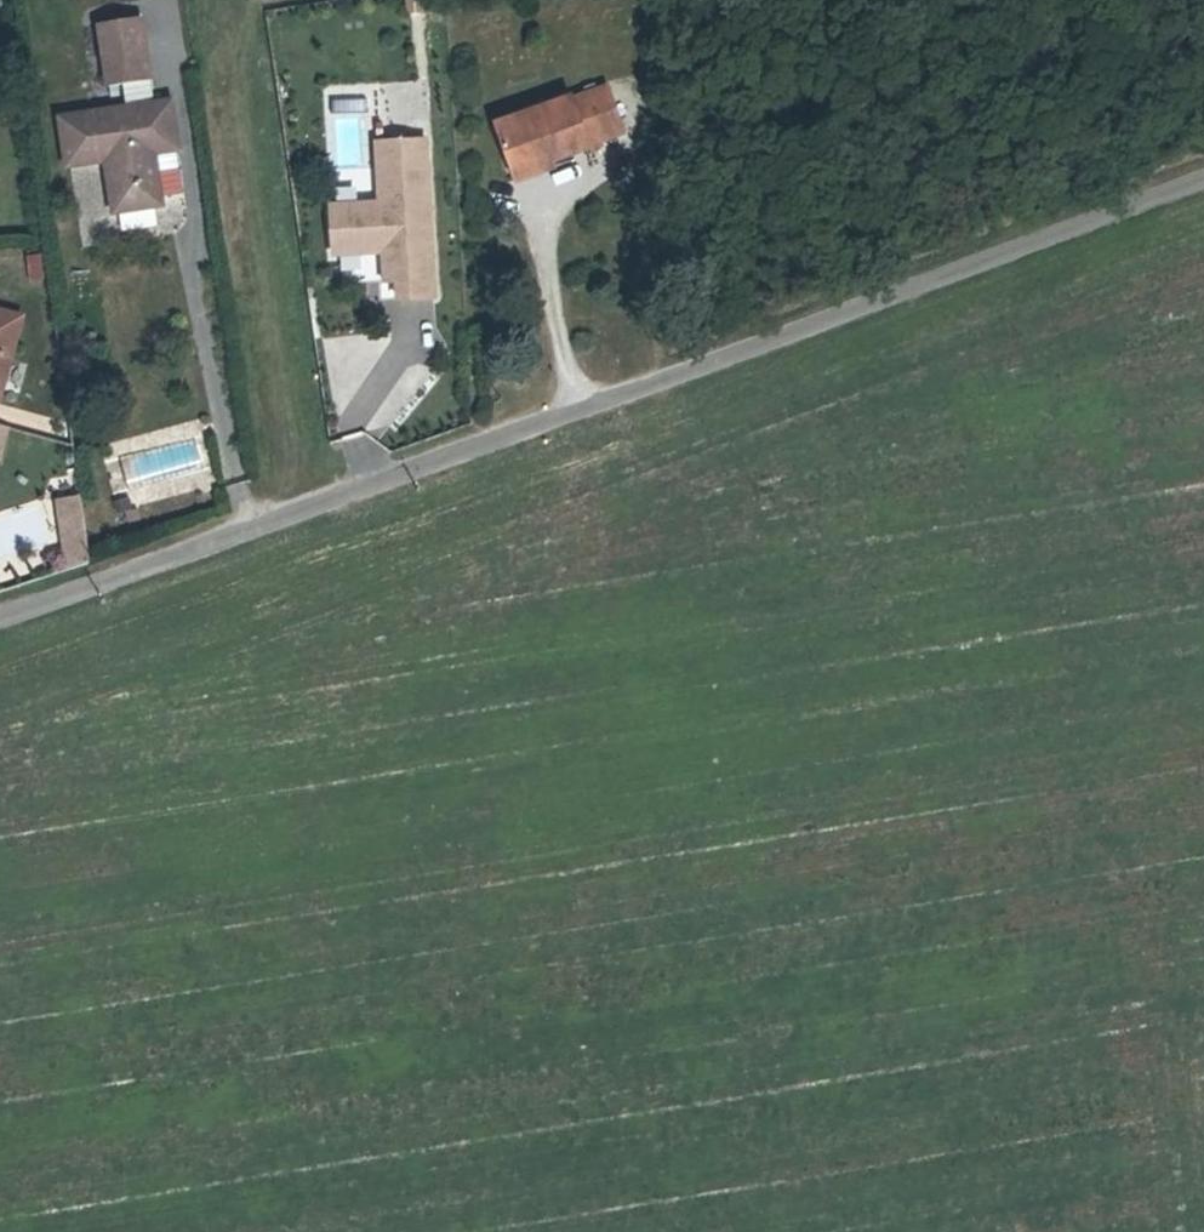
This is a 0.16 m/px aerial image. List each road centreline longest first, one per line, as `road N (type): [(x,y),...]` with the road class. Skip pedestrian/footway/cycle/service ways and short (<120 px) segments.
road 1 (unclassified): [(0,619),(1203,182)]

